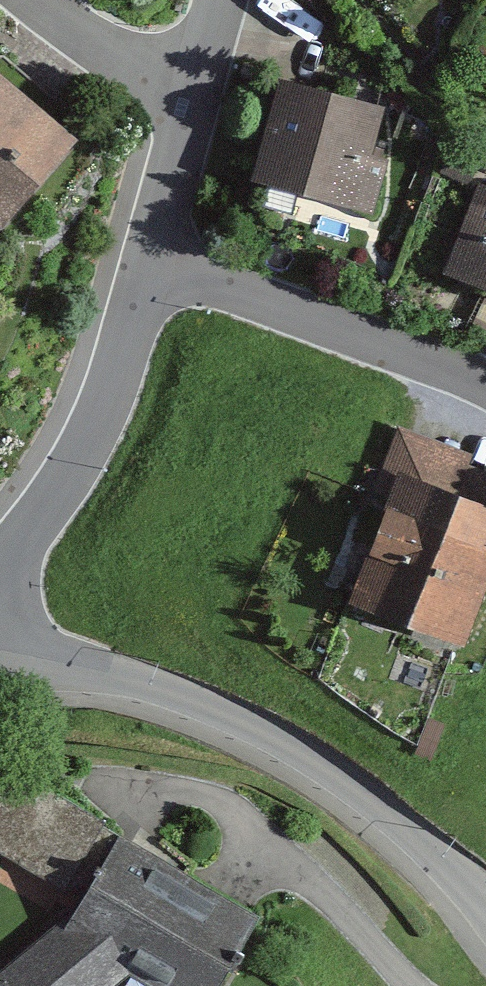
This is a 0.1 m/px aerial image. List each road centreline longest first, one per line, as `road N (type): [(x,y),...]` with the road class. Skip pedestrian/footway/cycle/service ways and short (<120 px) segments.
road 1 (residential): [(0,666),(127,681),(224,711),(323,764),(428,850),(485,912)]
road 2 (residential): [(150,265),(400,351),(485,396)]
road 3 (residential): [(0,572),(61,499),(125,353),(150,265)]
road 4 (residential): [(192,104),(32,0)]
road 5 (residential): [(150,265),(192,104)]

